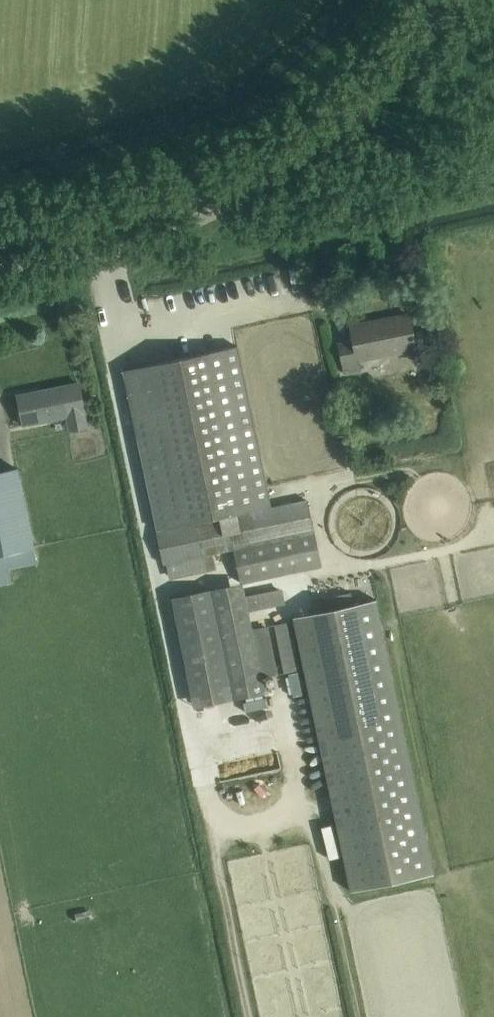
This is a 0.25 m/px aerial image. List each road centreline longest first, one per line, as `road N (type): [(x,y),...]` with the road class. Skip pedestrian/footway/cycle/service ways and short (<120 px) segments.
road 1 (tertiary): [(241,177),(356,104),(449,0)]
road 2 (residential): [(0,265),(125,254),(221,208),(241,177)]
road 3 (tertiary): [(0,237),(241,177)]

